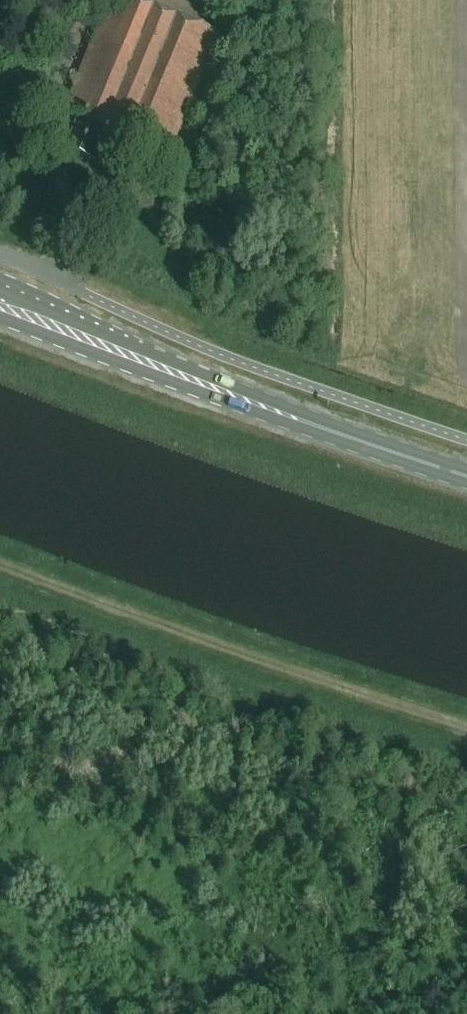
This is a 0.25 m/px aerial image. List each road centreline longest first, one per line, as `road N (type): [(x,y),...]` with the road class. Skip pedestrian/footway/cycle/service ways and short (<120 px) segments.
road 1 (secondary): [(466,478),(0,304)]
road 2 (track): [(0,573),(342,694),(466,728)]

